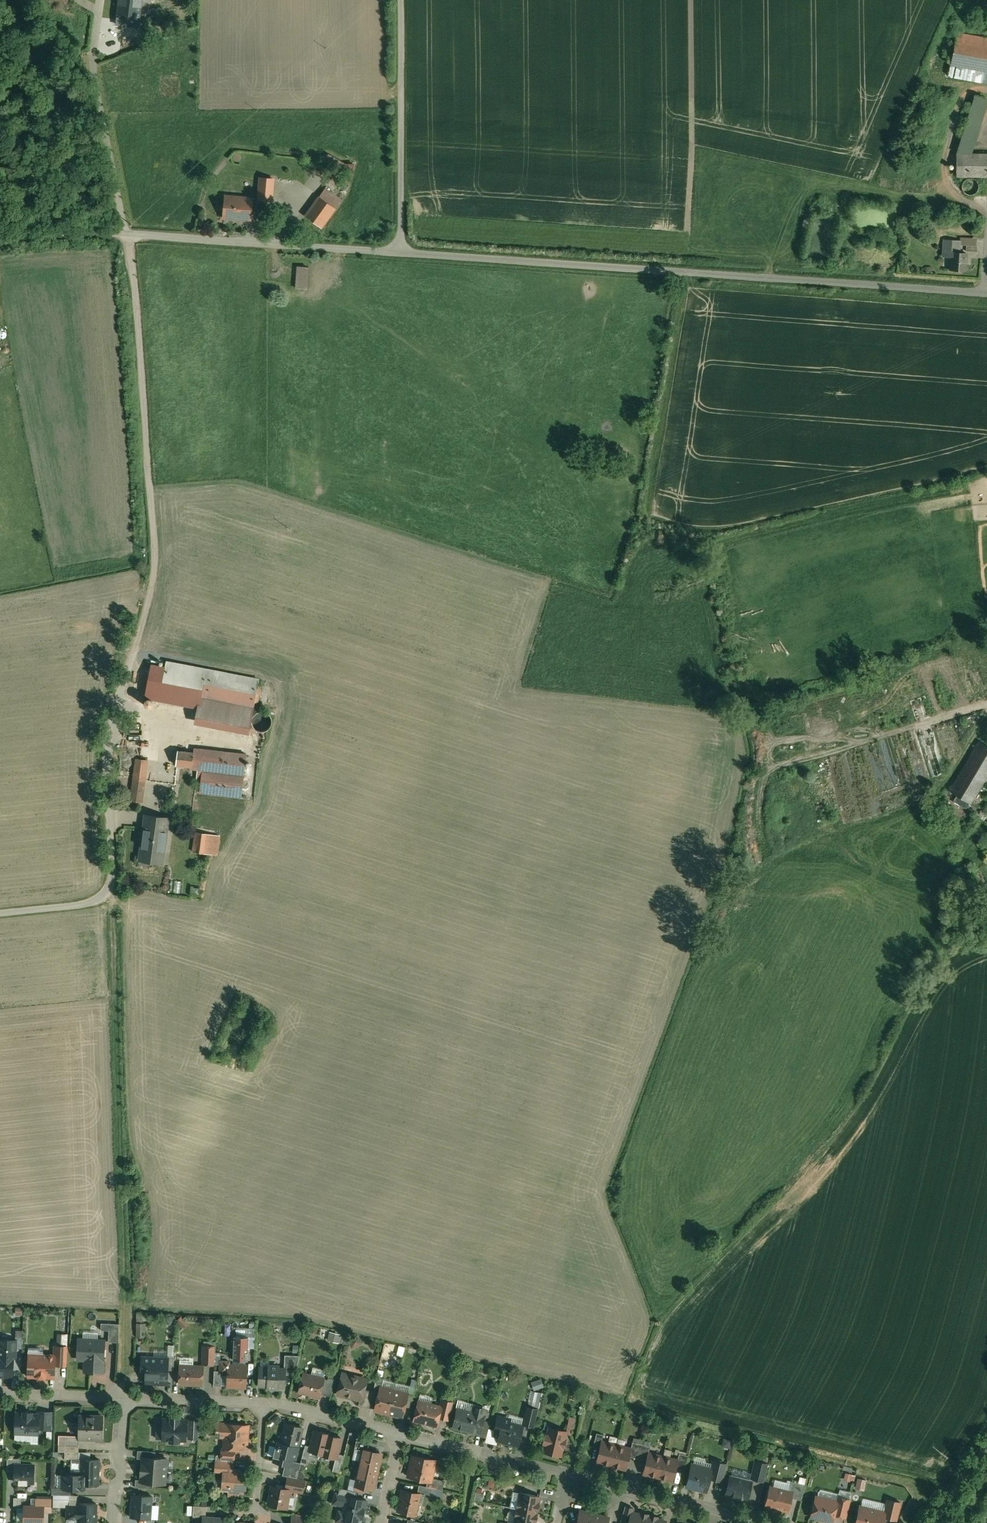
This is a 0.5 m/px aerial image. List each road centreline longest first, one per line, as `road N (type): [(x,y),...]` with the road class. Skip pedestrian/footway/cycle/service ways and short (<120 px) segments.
road 1 (unclassified): [(0,917),(92,907),(116,883),(115,733),(158,563),(133,236)]
road 2 (unclassified): [(986,297),(402,253)]
road 3 (track): [(116,883),(122,1399)]
road 4 (unclassified): [(402,253),(133,236)]
road 5 (unclassified): [(402,253),(402,0)]
road 6 (residential): [(568,1477),(764,1522)]
road 7 (residential): [(400,1434),(568,1477)]
road 8 (residential): [(122,1399),(264,1404)]
road 9 (residential): [(264,1404),(400,1434)]
road 10 (unclassified): [(133,236),(0,239)]
road 11 (residential): [(115,1522),(122,1399)]
road 12 (residential): [(0,1392),(122,1399)]

